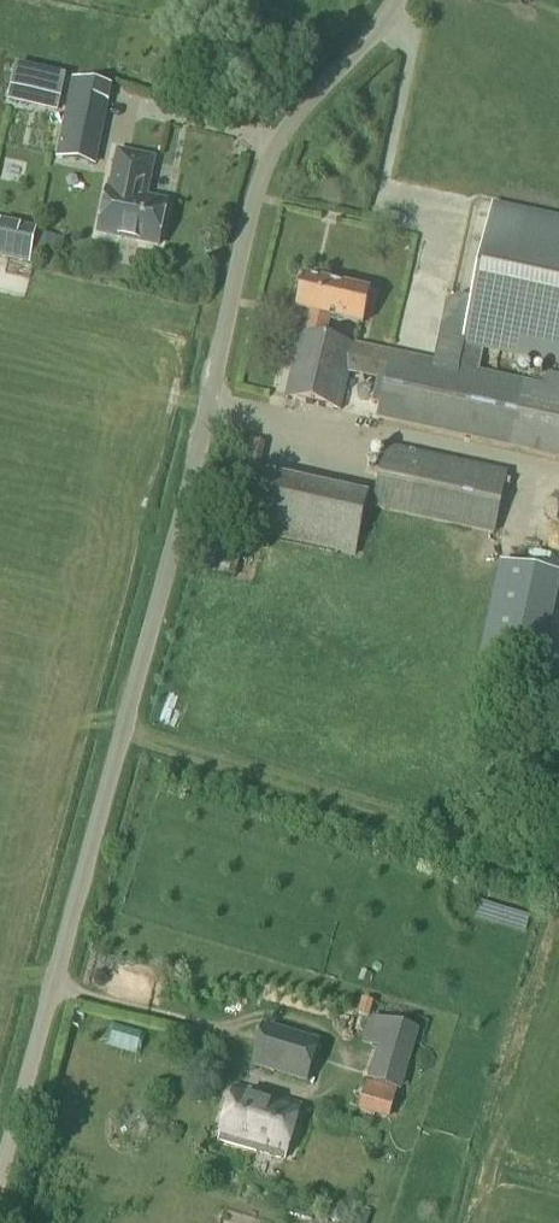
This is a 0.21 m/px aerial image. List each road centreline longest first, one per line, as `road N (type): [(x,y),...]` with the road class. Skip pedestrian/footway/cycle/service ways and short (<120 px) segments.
road 1 (unclassified): [(0,1181),(254,200),(295,120),(398,0)]

